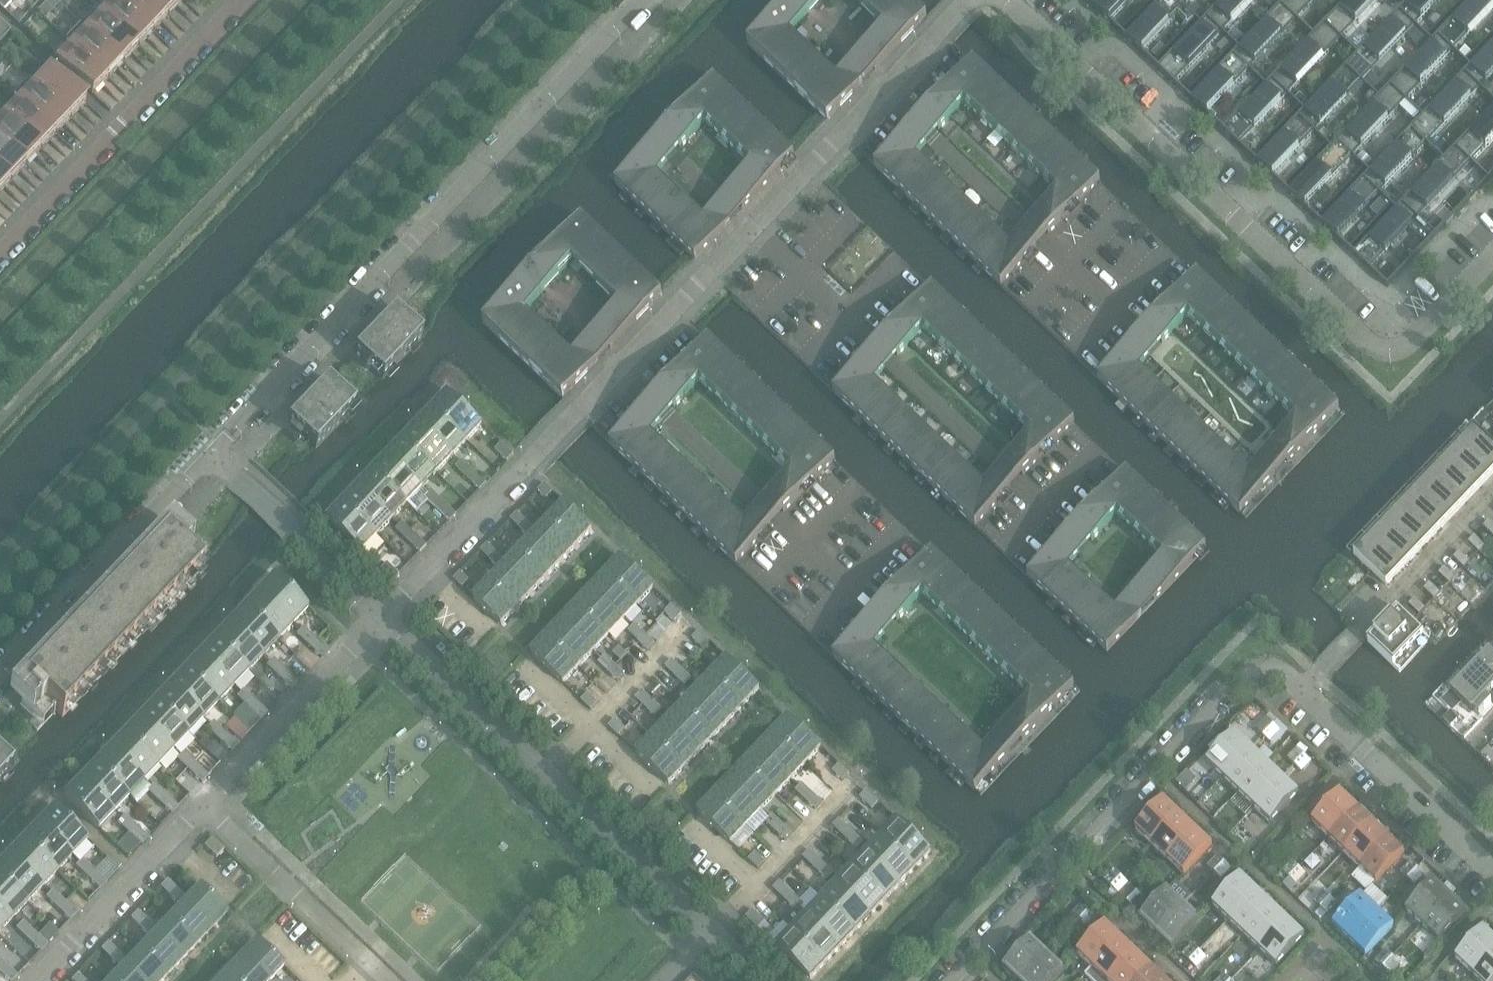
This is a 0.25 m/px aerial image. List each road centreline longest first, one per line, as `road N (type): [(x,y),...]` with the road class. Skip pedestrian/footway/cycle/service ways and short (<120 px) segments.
road 1 (residential): [(1492,865),(1288,669),(1265,660),(1239,674),(950,980)]
road 2 (residential): [(1492,257),(1409,347),(1374,348),(1011,0)]
road 3 (residential): [(208,454),(642,0)]
road 4 (residential): [(751,228),(1087,547)]
road 5 (residential): [(883,88),(1157,349)]
road 6 (residential): [(618,368),(892,627)]
road 7 (residential): [(383,619),(618,368)]
road 8 (residential): [(232,0),(0,247)]
road 9 (residential): [(0,674),(208,454)]
road 10 (residential): [(203,807),(383,619)]
road 11 (residential): [(383,619),(208,454)]
road 12 (residential): [(39,980),(203,807)]
road 13 (residential): [(715,930),(545,772)]
road 14 (residential): [(369,961),(203,807)]
road 15 (residential): [(545,772),(383,619)]
road 16 (residential): [(545,772),(694,612)]
road 17 (residential): [(715,930),(865,775)]
road 18 (residential): [(618,368),(751,228)]
road 19 (residential): [(751,228),(883,88)]
road 20 (residential): [(1492,490),(1362,627)]
road 21 (residential): [(883,88),(966,0)]

